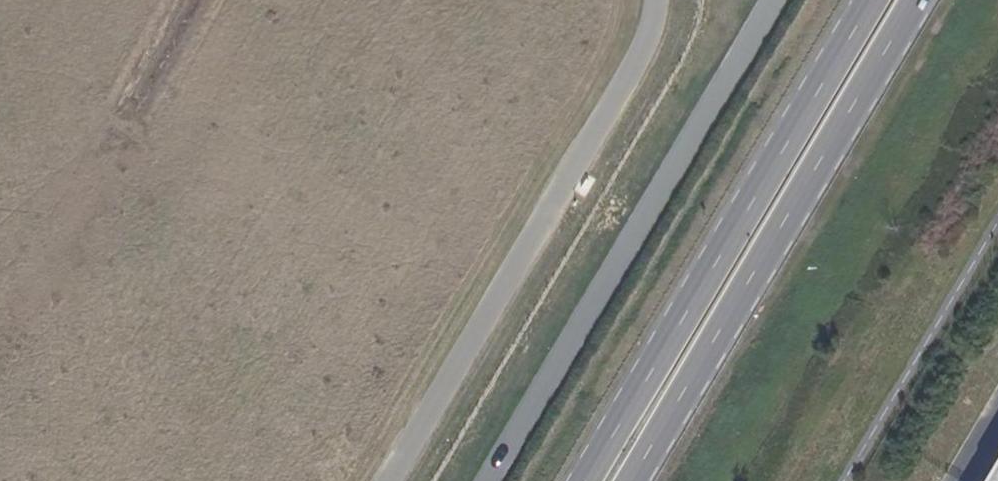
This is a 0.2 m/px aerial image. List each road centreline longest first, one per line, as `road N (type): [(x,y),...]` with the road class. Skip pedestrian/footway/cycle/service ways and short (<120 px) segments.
road 1 (primary): [(873,0),(586,480)]
road 2 (primary): [(632,480),(917,0)]

